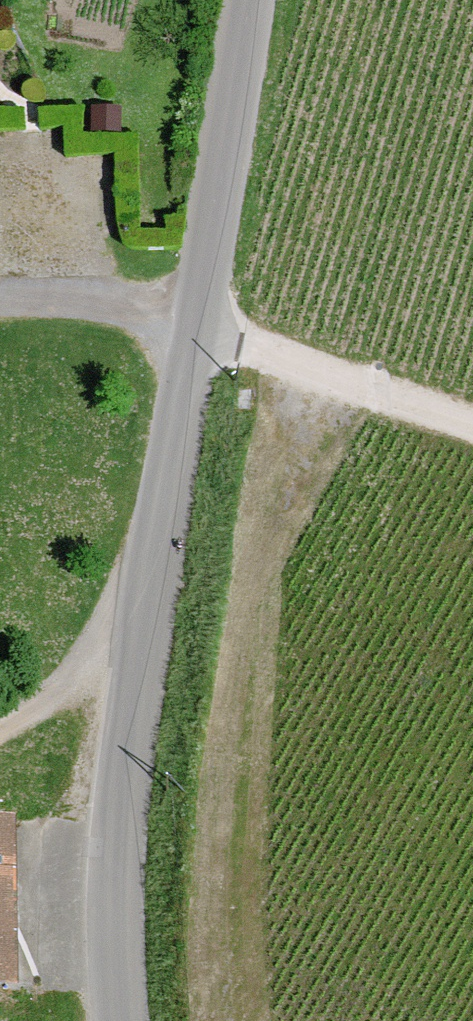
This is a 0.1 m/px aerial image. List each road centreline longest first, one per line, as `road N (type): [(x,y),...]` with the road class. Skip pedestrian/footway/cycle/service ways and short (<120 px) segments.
road 1 (tertiary): [(251,0),(128,754),(125,1020)]
road 2 (track): [(472,419),(198,333)]
road 3 (track): [(163,513),(68,674),(0,723)]
road 4 (track): [(0,299),(93,297),(201,316)]

